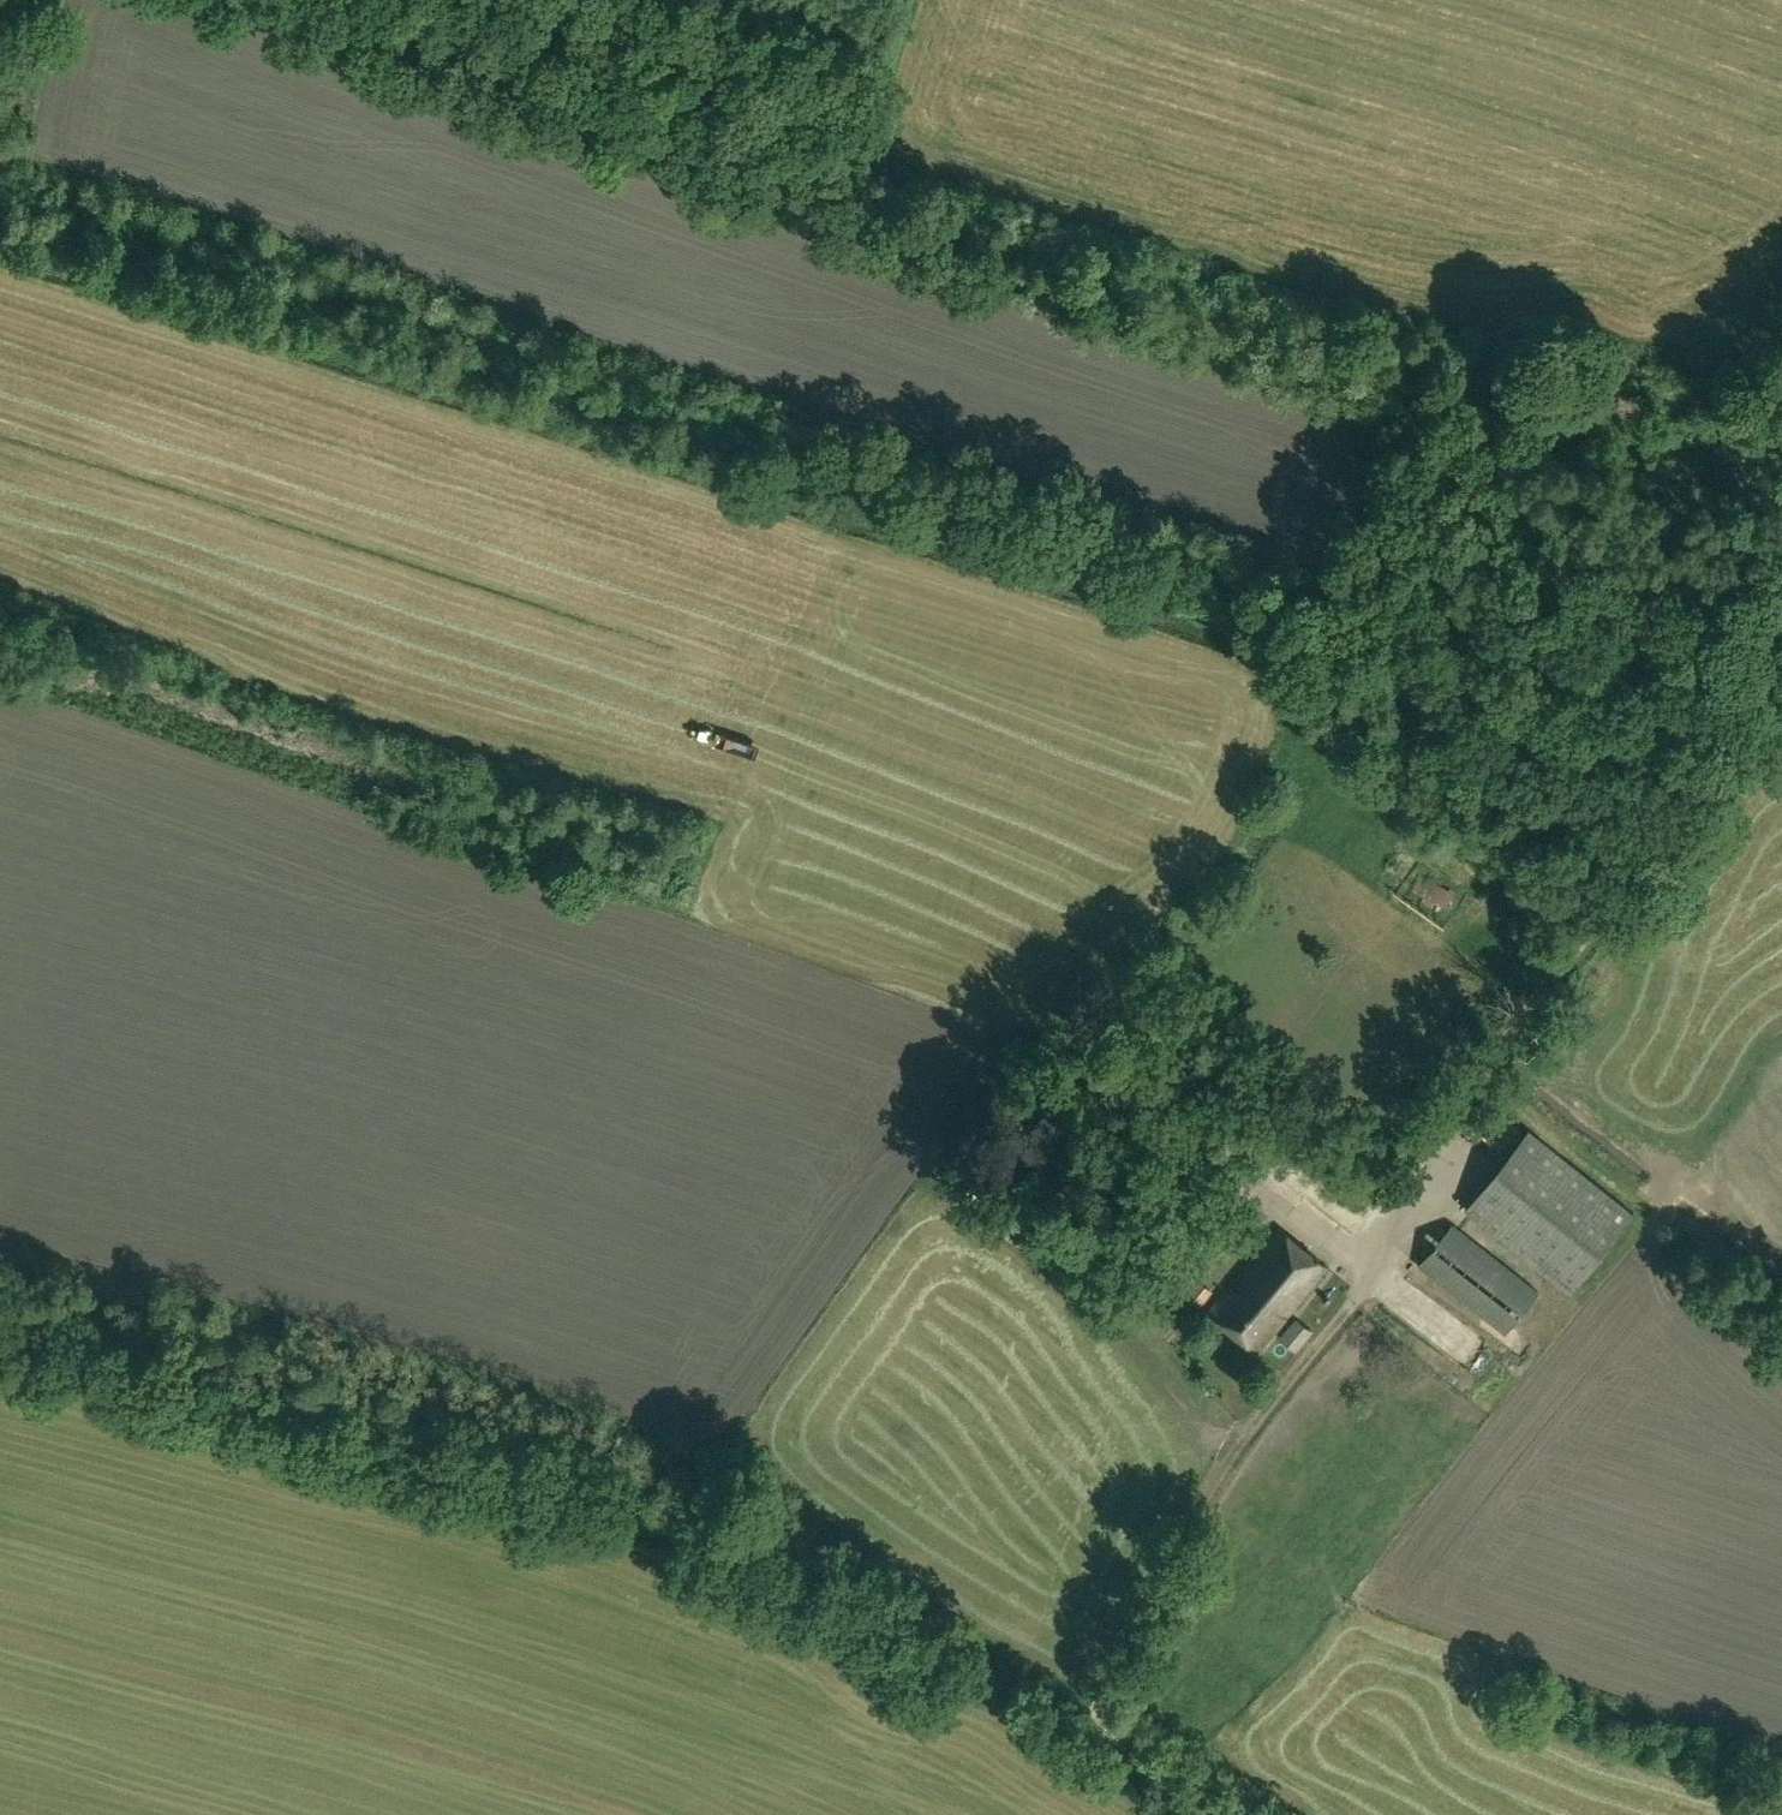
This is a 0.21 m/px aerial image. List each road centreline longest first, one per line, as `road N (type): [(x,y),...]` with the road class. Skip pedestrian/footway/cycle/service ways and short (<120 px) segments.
road 1 (track): [(1118,1737),(1108,1678),(1182,1531),(1282,1364),(1363,1305),(1388,1213),(1436,1117),(1755,701),(1749,482),(1781,417)]

